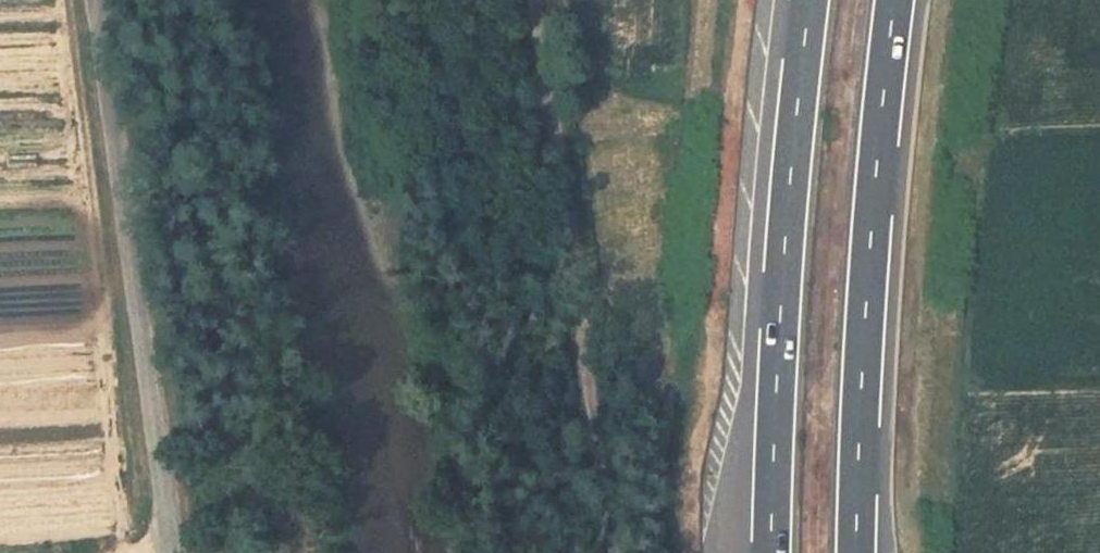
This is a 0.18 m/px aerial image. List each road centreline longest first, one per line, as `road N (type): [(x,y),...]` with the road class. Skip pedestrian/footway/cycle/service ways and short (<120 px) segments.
road 1 (track): [(541,0),(628,552)]
road 2 (unclassified): [(95,0),(171,552)]
road 3 (motorway): [(809,0),(783,247),(769,552)]
road 4 (motorway): [(857,552),(872,244),(896,0)]

